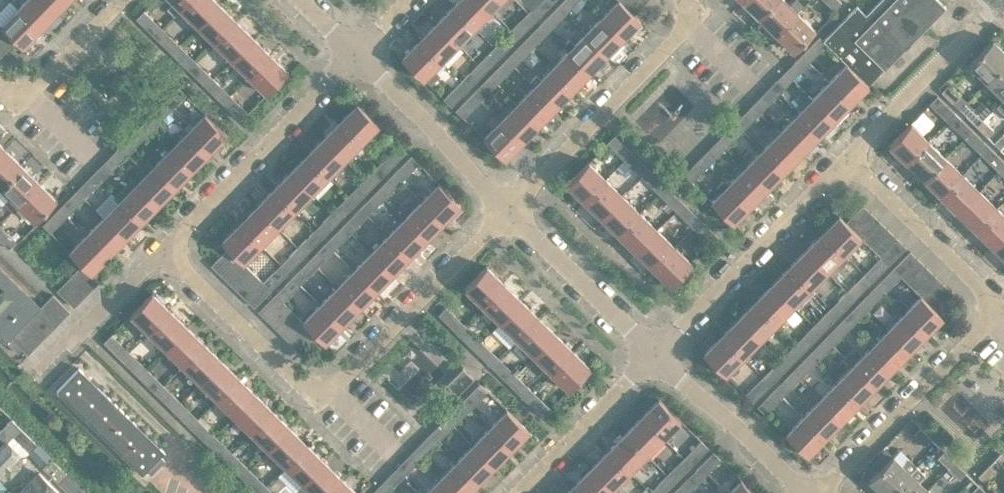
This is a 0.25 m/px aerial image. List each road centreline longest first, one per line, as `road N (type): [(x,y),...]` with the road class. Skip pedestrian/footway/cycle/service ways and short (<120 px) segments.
road 1 (residential): [(163,252),(313,395),(331,393),(509,212)]
road 2 (residential): [(820,492),(998,314),(982,287),(849,161)]
road 3 (residential): [(509,212),(697,19),(678,0)]
road 4 (residential): [(355,54),(163,252)]
road 5 (residential): [(849,161),(654,356)]
road 6 (residential): [(509,212),(355,54)]
road 7 (residential): [(995,8),(849,161)]
road 8 (residential): [(654,356),(509,212)]
road 9 (residential): [(806,492),(654,356)]
road 10 (residential): [(654,356),(524,492)]
road 11 (residential): [(0,84),(20,102),(35,98),(130,0)]
road 12 (residential): [(48,364),(163,252)]

